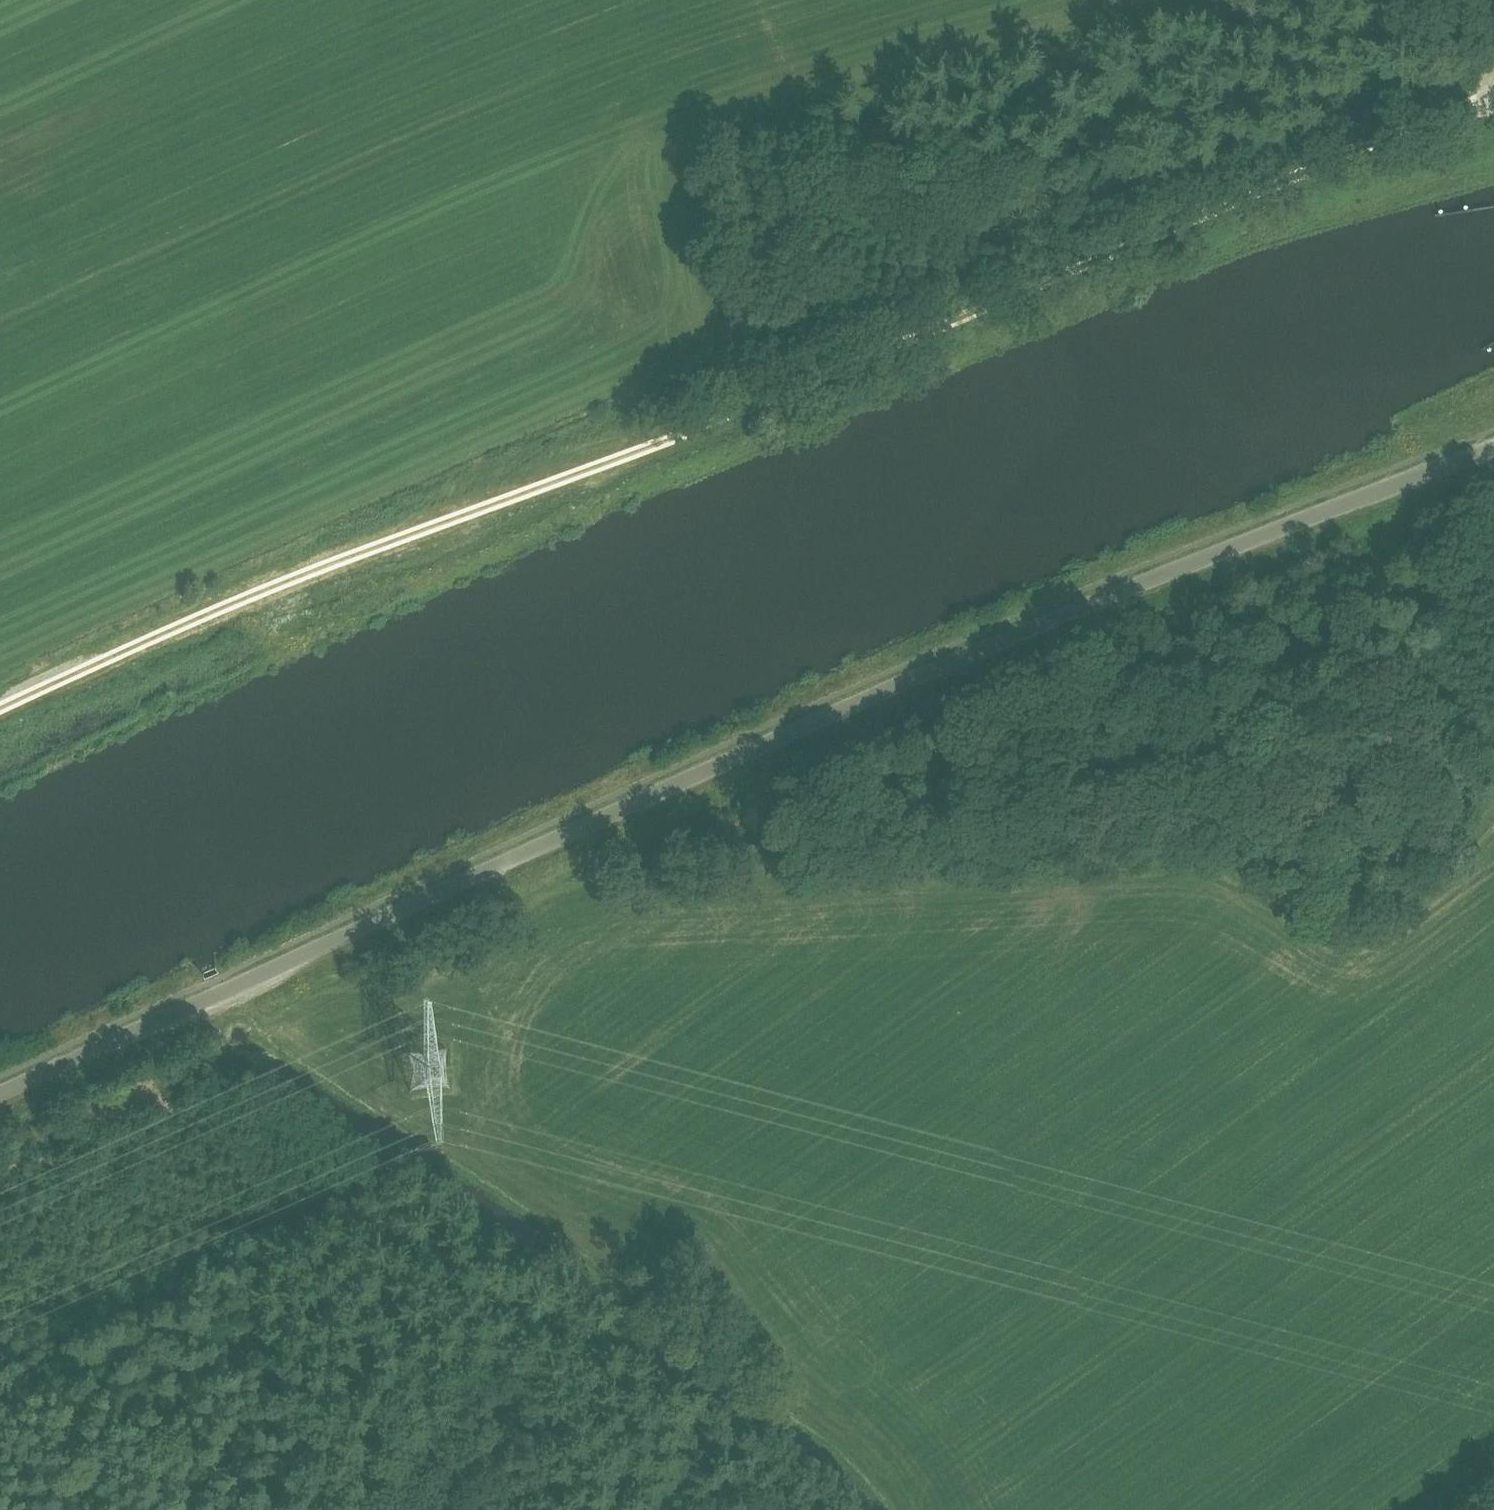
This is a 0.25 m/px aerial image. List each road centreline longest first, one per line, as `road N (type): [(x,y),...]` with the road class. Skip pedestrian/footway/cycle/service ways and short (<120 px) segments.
road 1 (unclassified): [(0,1094),(851,706),(1493,444)]
road 2 (track): [(0,710),(355,555),(428,527),(564,493),(814,382)]
road 3 (unclassified): [(814,382),(1493,98)]
road 4 (track): [(1493,728),(1367,730),(1270,678),(1217,665),(992,723),(915,721),(851,706)]

